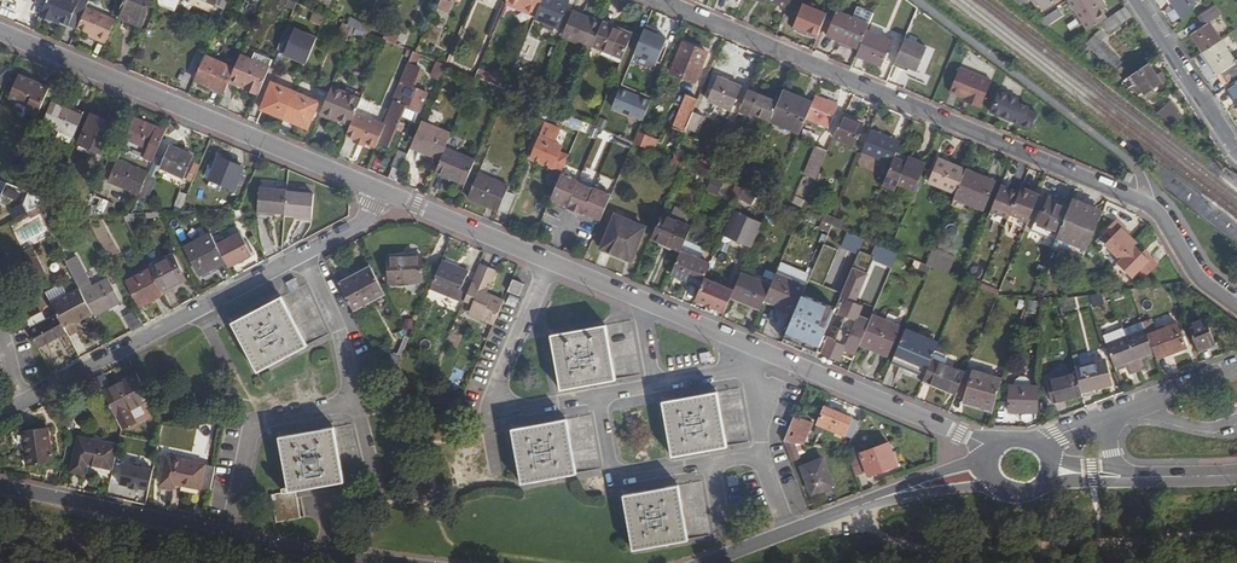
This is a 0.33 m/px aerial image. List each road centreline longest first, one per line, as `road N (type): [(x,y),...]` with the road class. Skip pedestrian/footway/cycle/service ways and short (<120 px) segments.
road 1 (residential): [(658,0),(1139,200),(1161,216),(1205,289),(1236,311)]
road 2 (residential): [(994,448),(386,193)]
road 3 (residential): [(386,193),(354,227),(0,414)]
road 4 (residential): [(386,193),(0,32)]
road 5 (residential): [(399,562),(229,537),(0,487)]
road 6 (residential): [(905,491),(706,562)]
road 7 (residential): [(1236,149),(1138,0)]
road 8 (residential): [(1236,474),(1116,475)]

